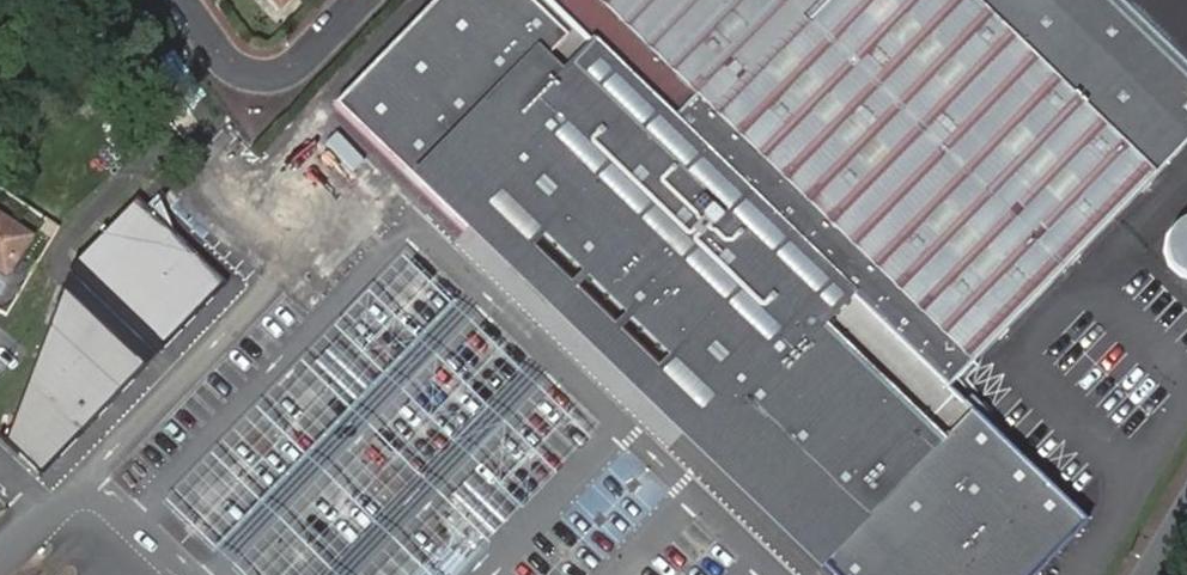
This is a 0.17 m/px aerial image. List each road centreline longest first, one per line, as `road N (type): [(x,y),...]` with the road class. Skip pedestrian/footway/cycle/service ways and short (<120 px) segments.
road 1 (residential): [(183,0),(226,60),(262,79),(293,69),(360,0)]

